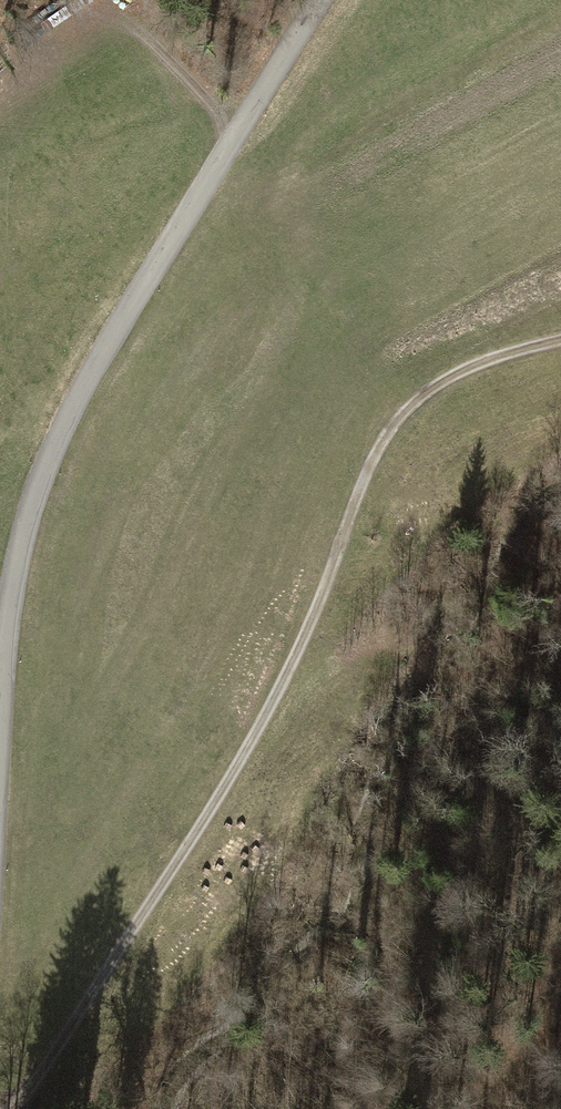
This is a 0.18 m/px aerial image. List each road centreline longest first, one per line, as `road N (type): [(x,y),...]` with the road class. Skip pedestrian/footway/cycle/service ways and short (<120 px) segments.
road 1 (track): [(560,342),(462,372),(385,439),(328,587),(256,735),(16,1108)]
road 2 (tertiary): [(0,779),(11,640),(41,482),(149,268),(323,0)]

